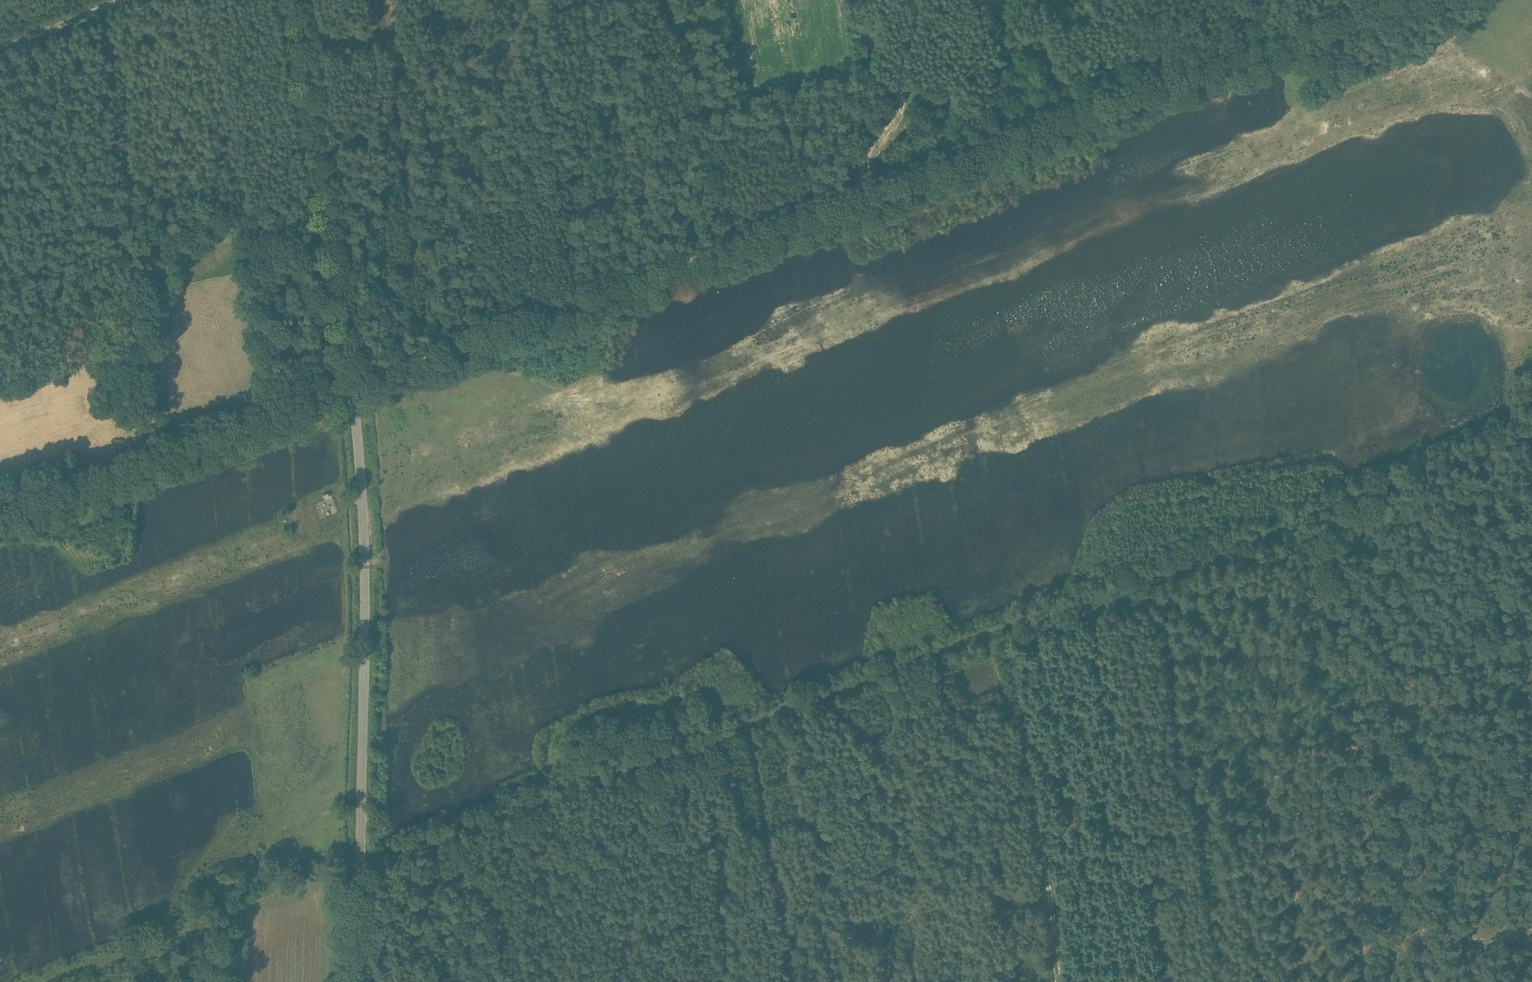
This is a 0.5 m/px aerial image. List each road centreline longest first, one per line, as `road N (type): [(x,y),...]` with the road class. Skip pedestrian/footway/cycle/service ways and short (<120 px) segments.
road 1 (track): [(1531,426),(314,875)]
road 2 (track): [(351,390),(1404,0)]
road 3 (unclassified): [(345,981),(359,454),(287,0)]
road 4 (track): [(314,875),(35,981)]
road 5 (track): [(1531,811),(1424,981)]
road 6 (unclassified): [(0,48),(128,0)]

